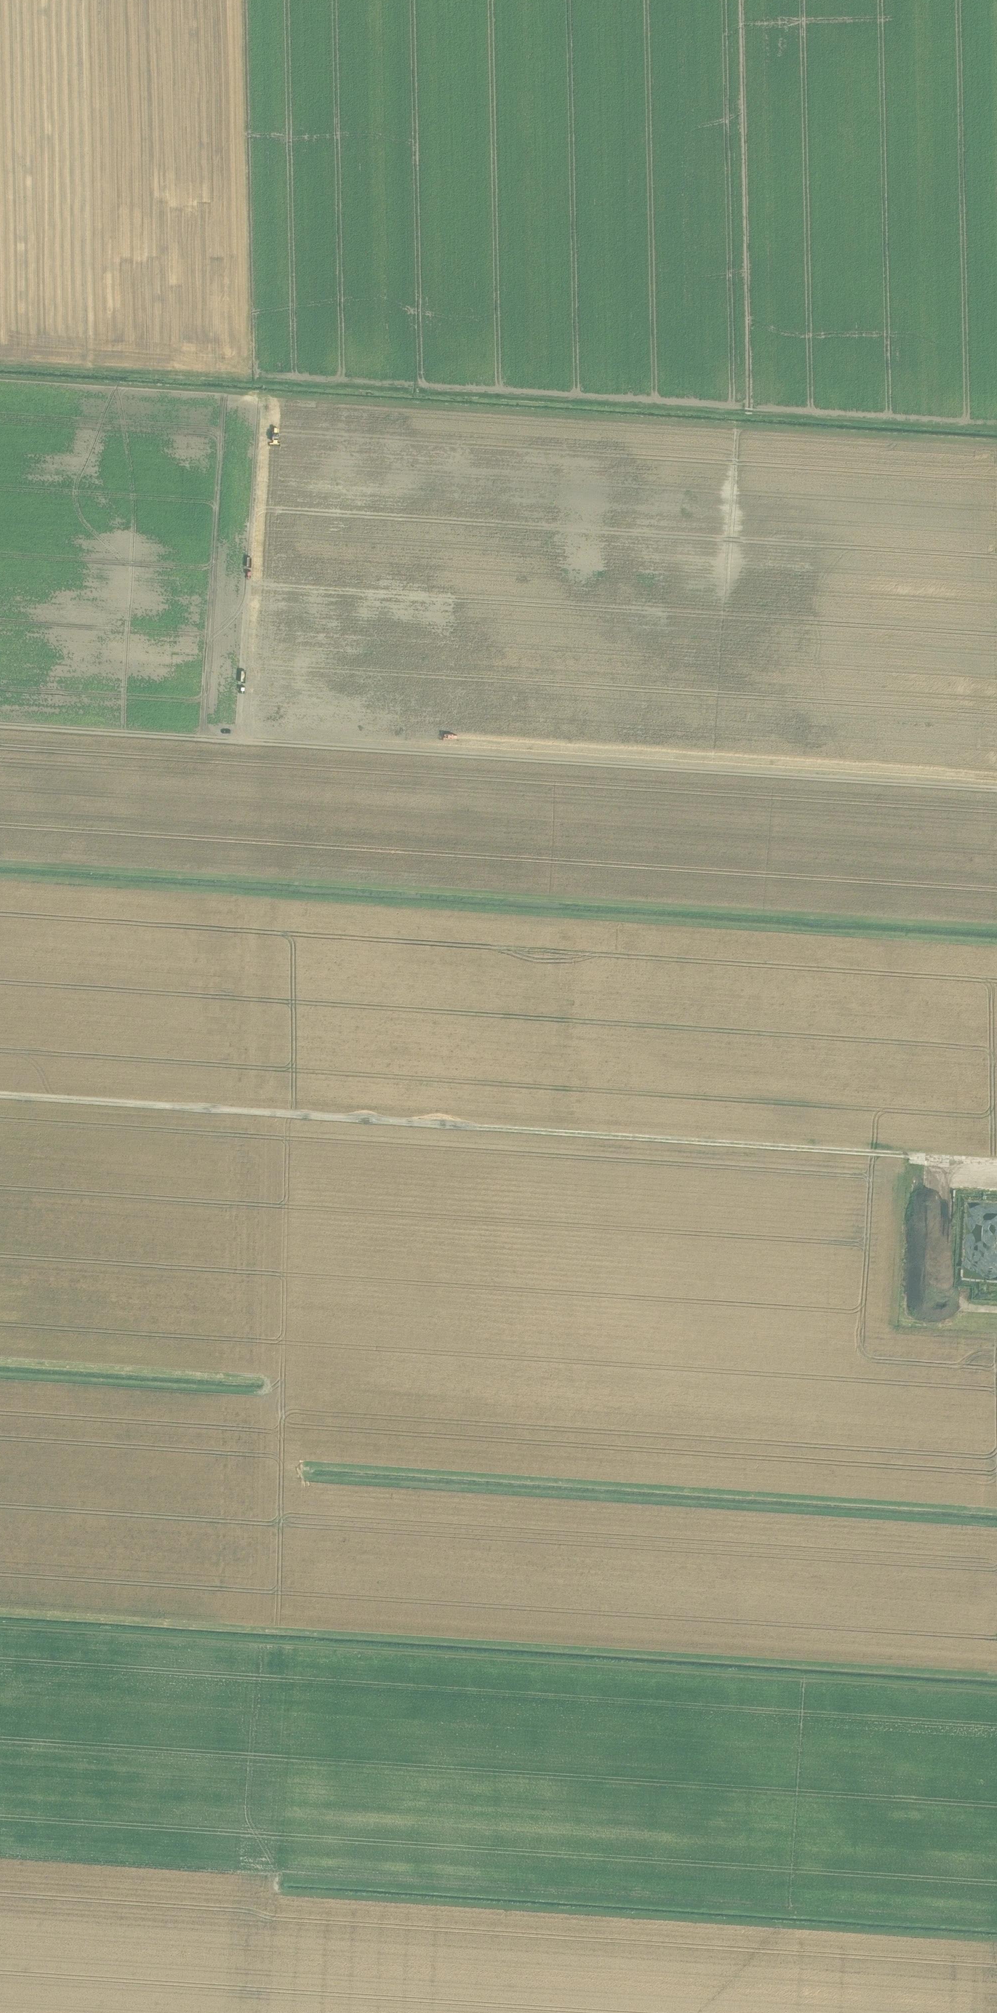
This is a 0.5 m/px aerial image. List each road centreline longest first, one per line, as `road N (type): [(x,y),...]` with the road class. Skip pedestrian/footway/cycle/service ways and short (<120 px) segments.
road 1 (track): [(996,1160),(0,1095)]

